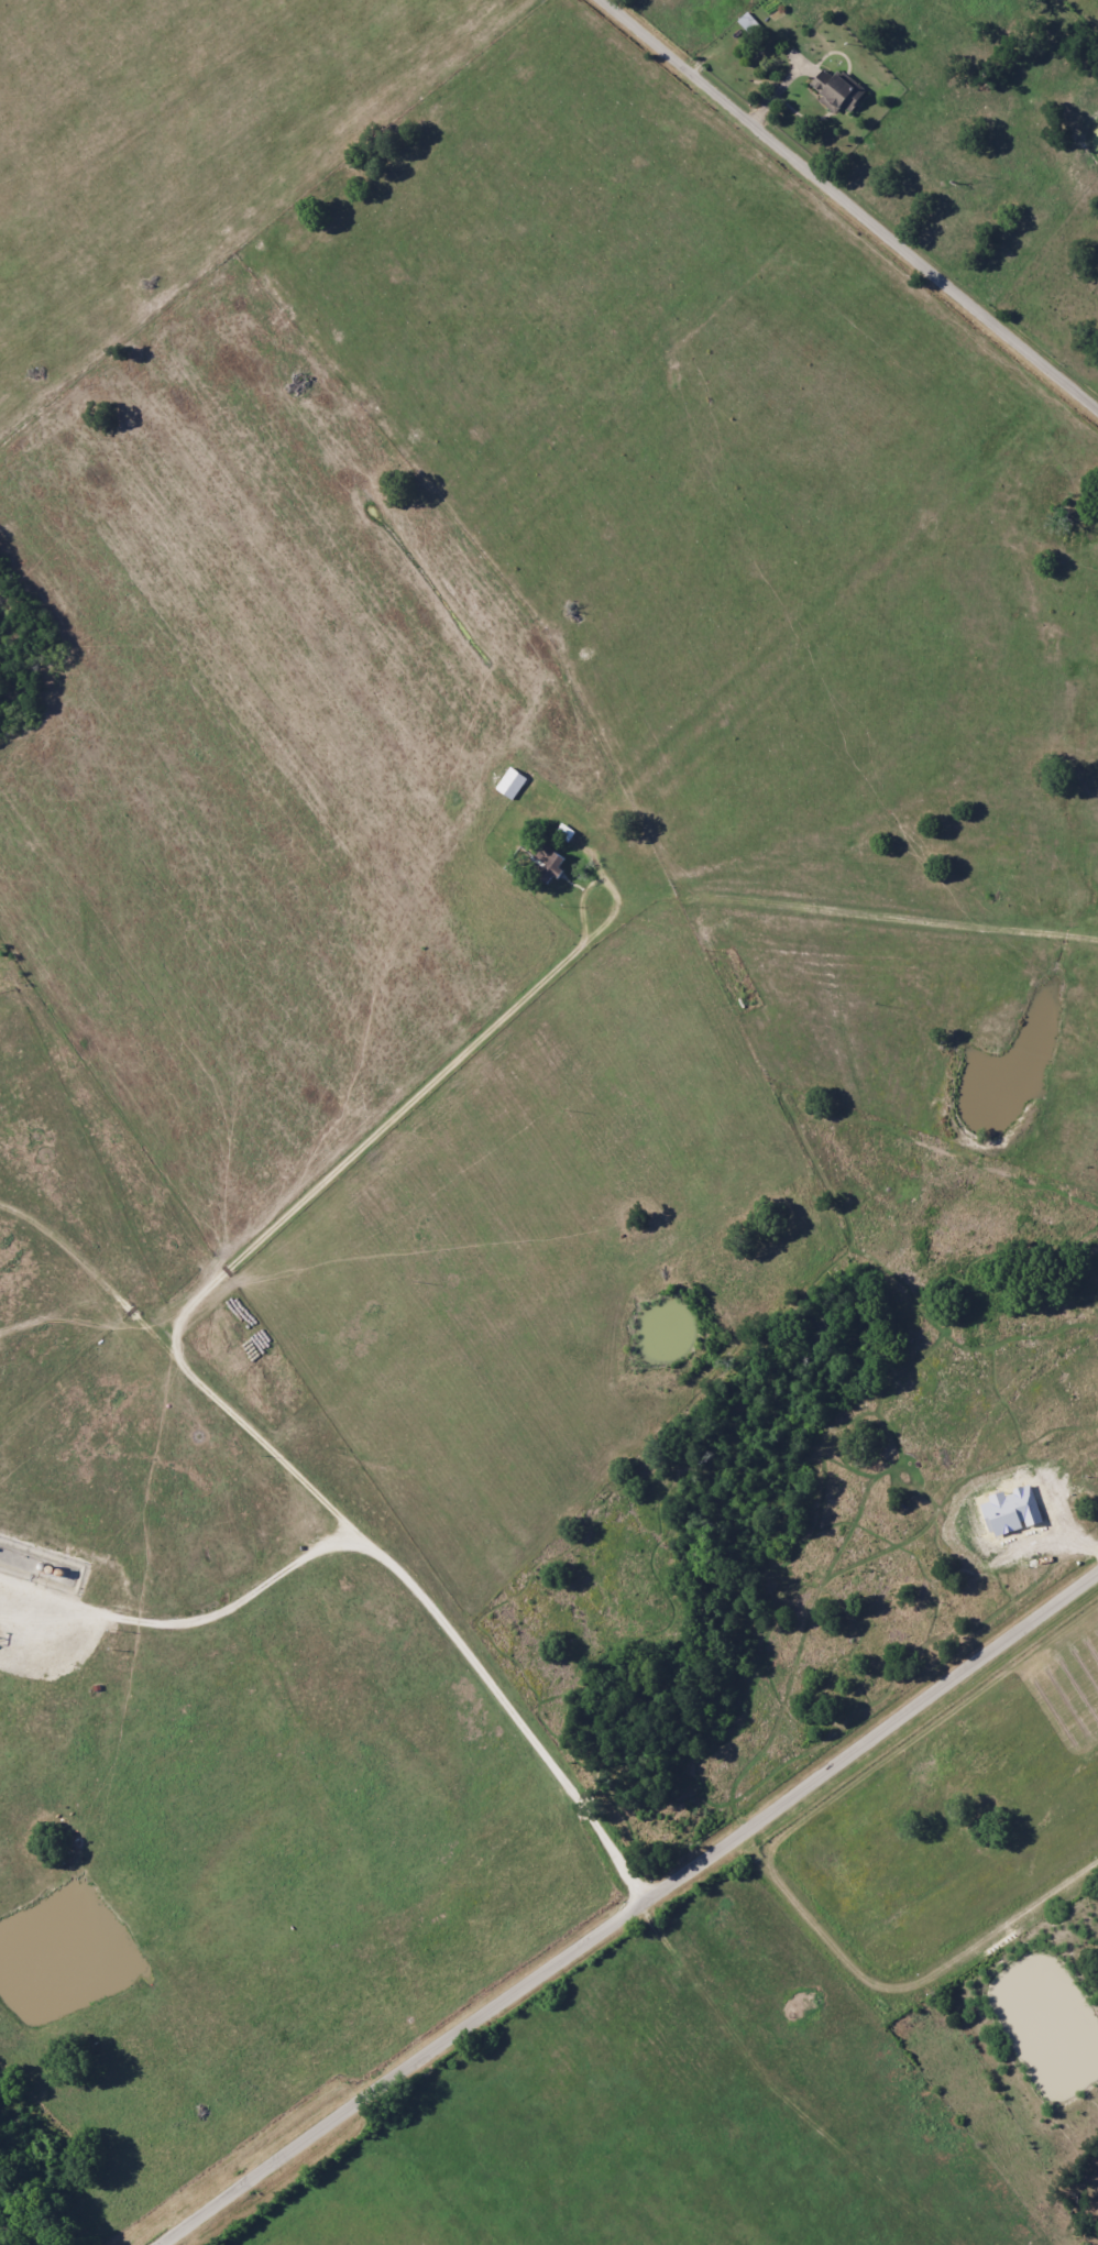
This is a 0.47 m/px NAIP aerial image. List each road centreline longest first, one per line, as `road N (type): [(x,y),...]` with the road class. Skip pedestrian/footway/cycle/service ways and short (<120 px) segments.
road 1 (residential): [(166,2244),(1097,1580)]
road 2 (residential): [(1097,407),(607,0)]
road 3 (residential): [(1097,943),(711,897),(646,909),(628,904),(597,857)]
road 4 (residential): [(1097,1874),(925,1980),(885,1984),(857,1970),(743,1836)]

